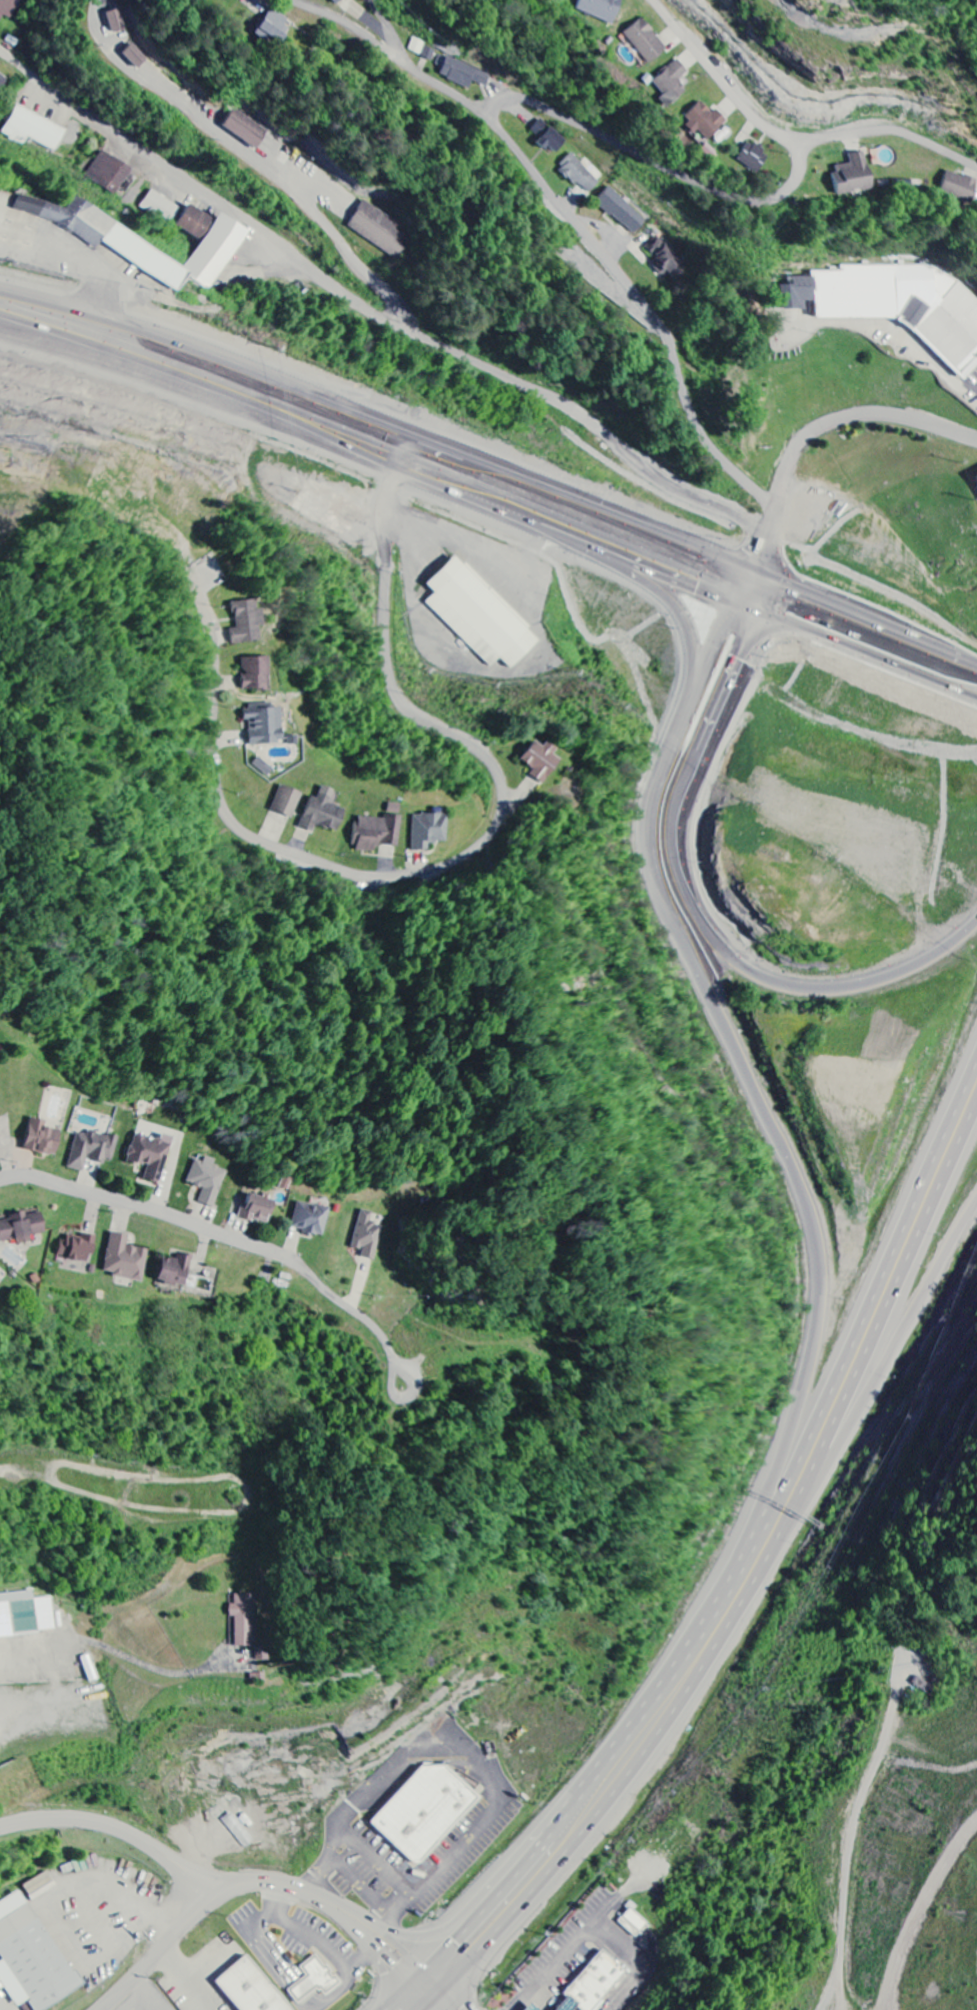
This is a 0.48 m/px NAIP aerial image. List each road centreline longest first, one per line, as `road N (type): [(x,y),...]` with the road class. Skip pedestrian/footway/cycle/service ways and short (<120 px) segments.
road 1 (trunk): [(760,566),(744,581),(678,734),(654,817),(670,904),(797,1170),(821,1249),(820,1327),(759,1536)]
road 2 (residential): [(380,416),(371,500),(391,552),(391,682),(416,718),(471,744),(498,768),(502,811),(474,857),(405,880),(373,878),(252,837),(222,808),(215,647),(202,602)]
road 3 (residential): [(769,528),(682,487),(561,402),(382,321),(0,50)]
road 4 (residential): [(776,499),(710,444),(651,311),(503,135),(348,25),(292,0)]
road 5 (trunk): [(976,918),(907,968),(823,988),(746,966),(690,907),(672,856),(674,802),(764,589)]
road 6 (trunk): [(419,2009),(507,1927),(630,1780),(793,1520)]
road 7 (trunk): [(759,1536),(698,1639),(606,1763),(388,2009)]
road 8 (residential): [(462,101),(540,103),(716,190),(776,197),(796,174),(793,149),(753,117),(652,0)]
road 9 (trunk): [(976,1055),(759,1536)]
road 10 (trunk): [(793,1520),(976,1112)]
road 11 (trunk): [(380,416),(399,432),(764,589)]
road 12 (trunk): [(760,566),(404,419),(380,416)]
road 13 (trunk): [(380,416),(161,327),(0,283)]
road 14 (trunk): [(793,1520),(976,1201)]
road 15 (residential): [(760,566),(790,458),(820,427),(887,414),(976,440)]
road 16 (residential): [(301,1264),(141,1206),(42,1179),(0,1181)]
road 17 (residential): [(212,1897),(255,1878),(327,1896),(407,1956),(459,2009)]
road 18 (trunk): [(574,507),(675,610),(692,646),(692,704)]
road 19 (trunk): [(976,660),(760,566)]
road 20 (residential): [(212,1897),(103,1824),(0,1828)]
road 21 (trunk): [(764,589),(976,682)]
road 22 (residential): [(98,2009),(212,1897)]

